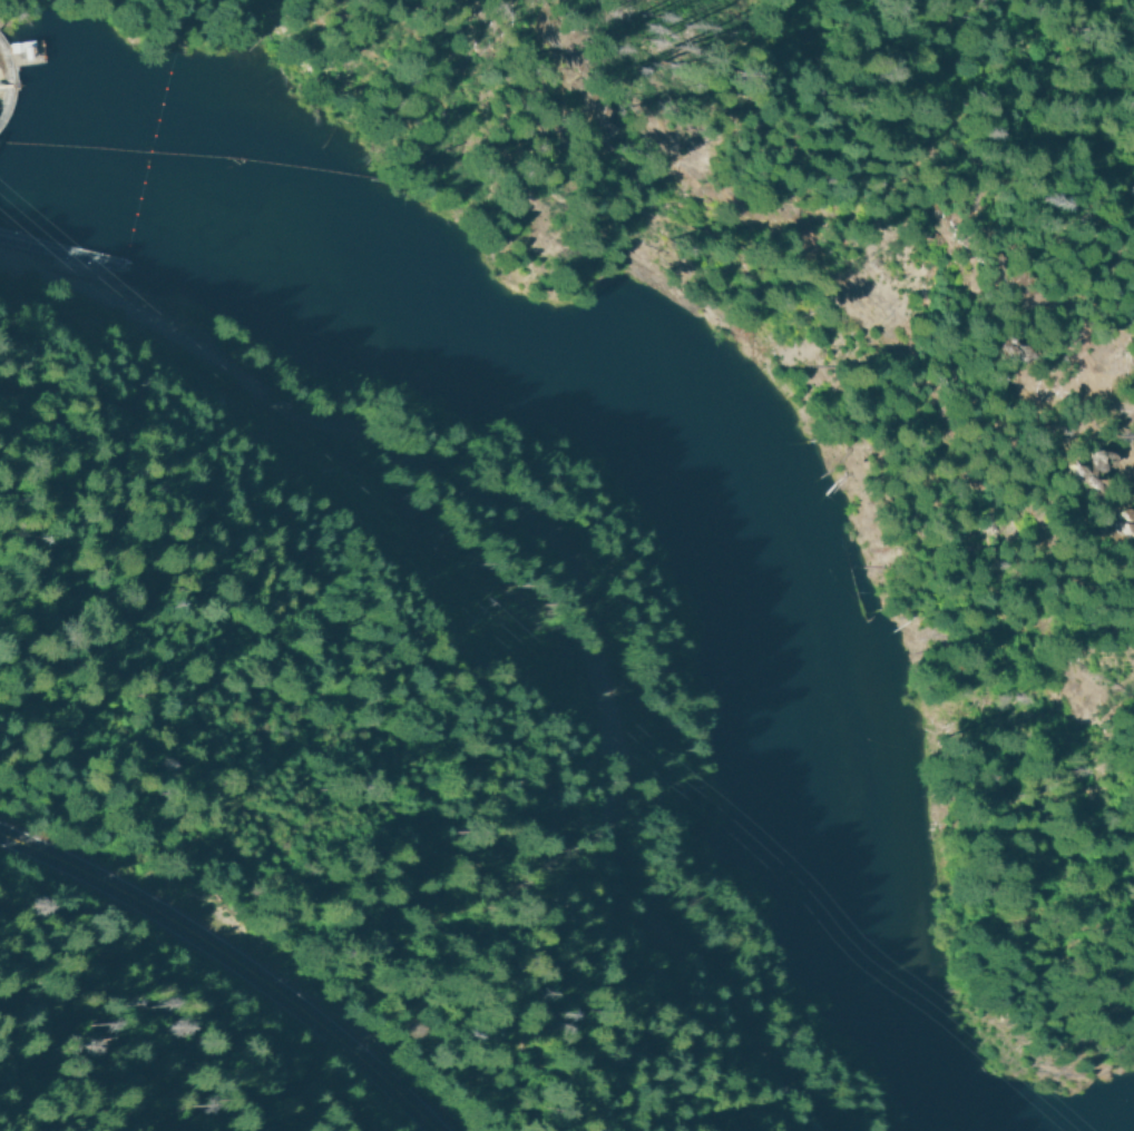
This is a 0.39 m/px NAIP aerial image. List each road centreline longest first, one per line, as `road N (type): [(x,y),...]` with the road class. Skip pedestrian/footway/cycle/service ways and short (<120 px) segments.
road 1 (primary): [(0,841),(143,907),(255,982),(421,1130)]

